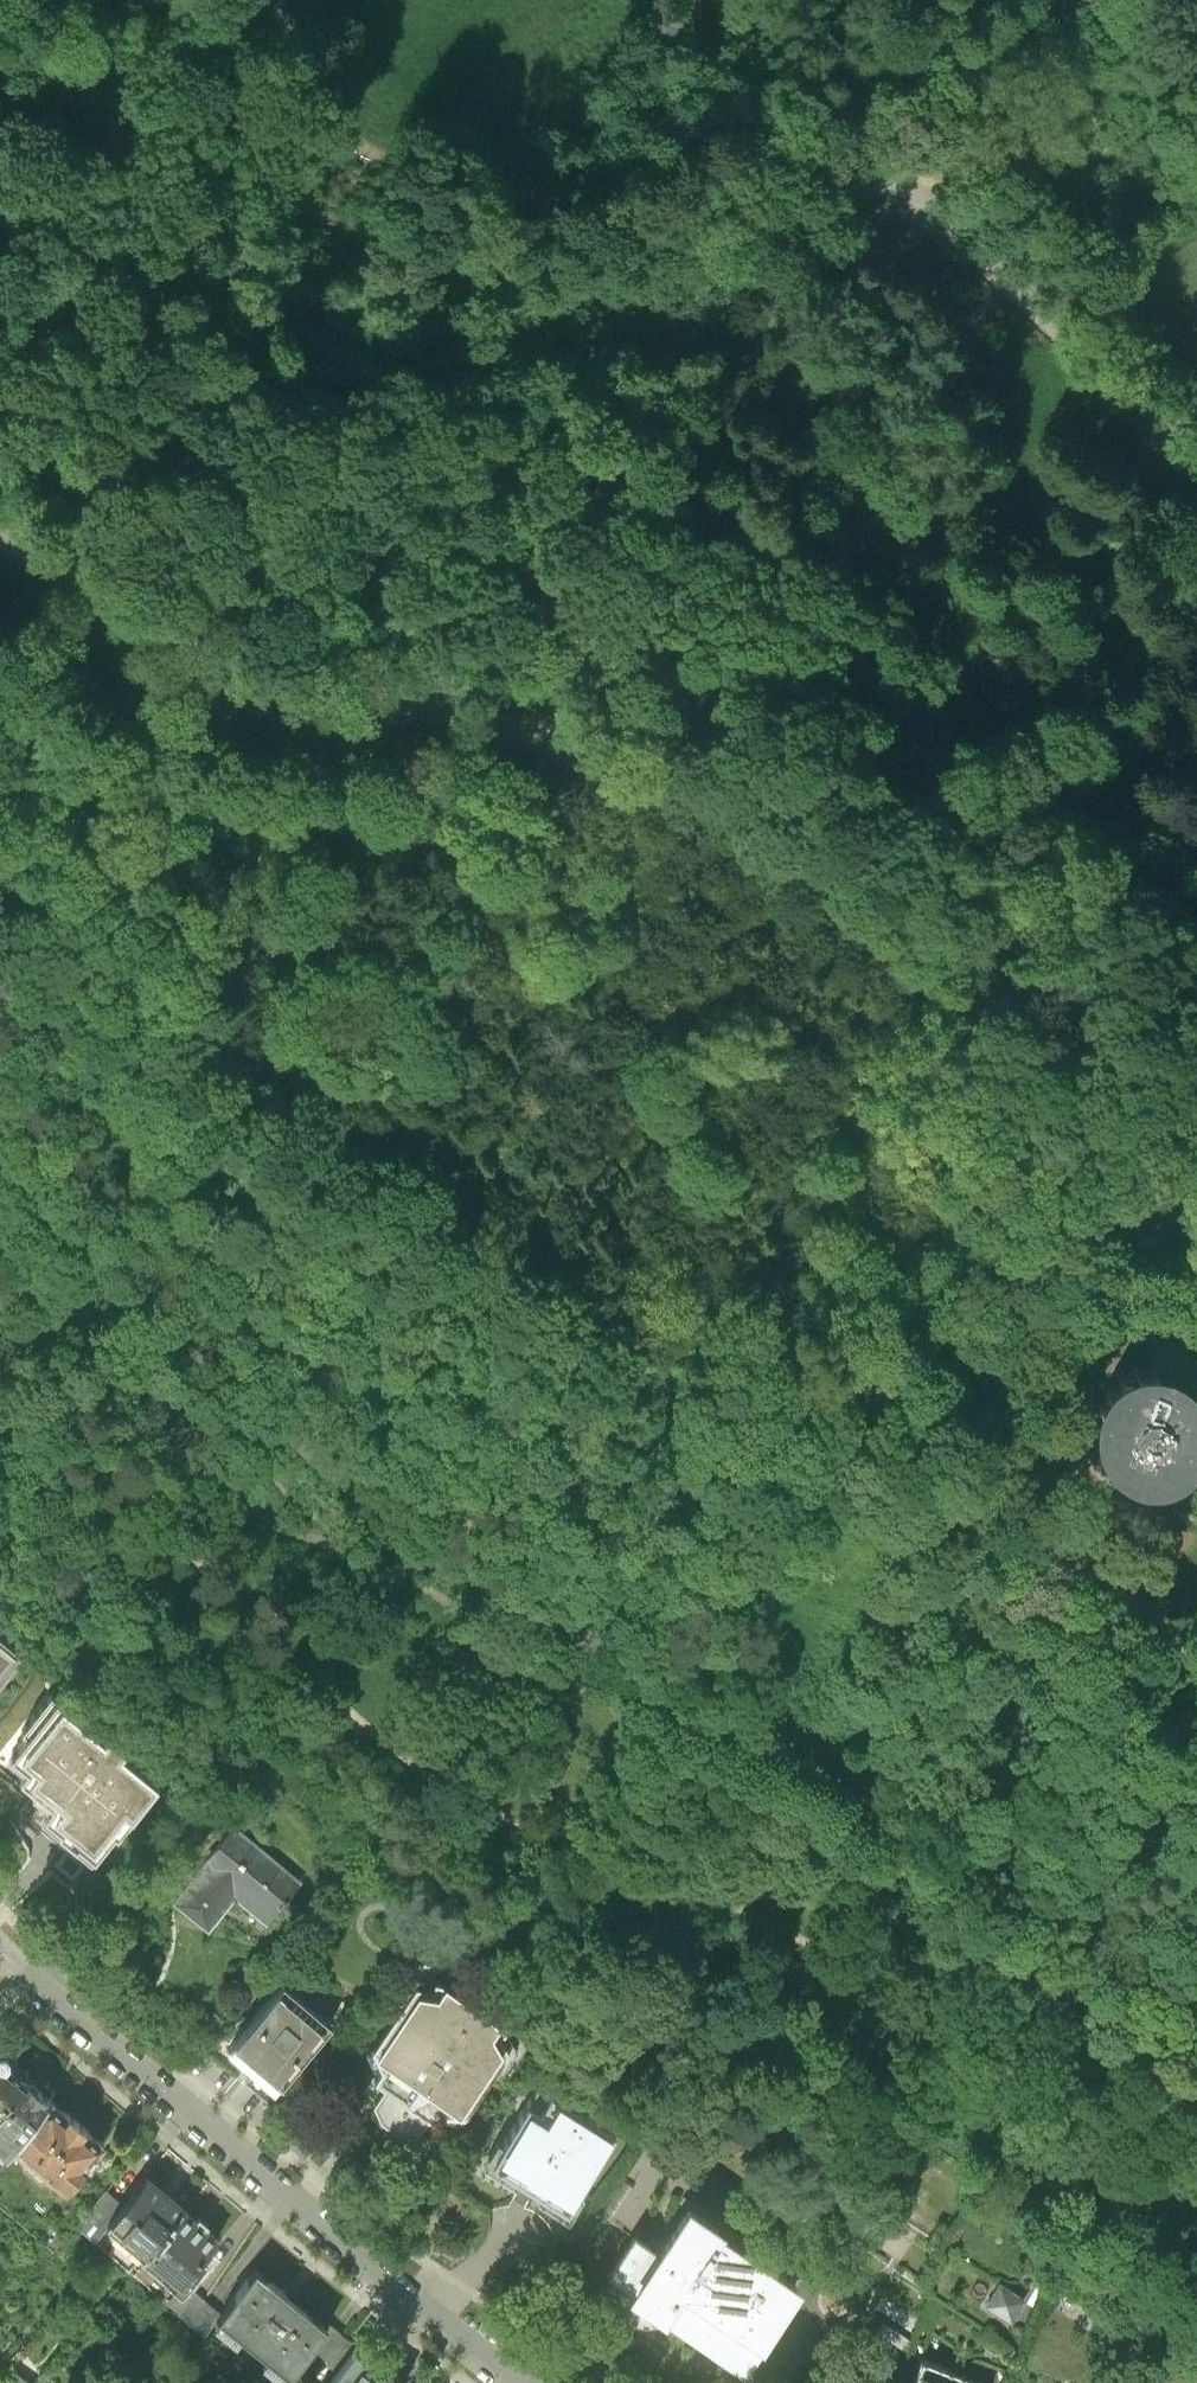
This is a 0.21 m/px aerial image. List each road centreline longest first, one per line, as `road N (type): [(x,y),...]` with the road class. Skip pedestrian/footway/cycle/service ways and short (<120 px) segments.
road 1 (track): [(1196,2136),(1100,2088),(985,2060),(782,1920),(633,1845),(441,1778),(310,1666),(171,1521),(0,1291)]
road 2 (unclassified): [(0,1126),(61,1210),(373,1494),(526,1594),(817,1751),(1196,1989)]
road 3 (unclassified): [(0,848),(132,961),(218,1055),(305,1119),(468,1207),(647,1370),(744,1427),(1015,1519),(1084,1555),(1196,1658)]
road 4 (unclassified): [(1196,1227),(984,1014),(740,801),(675,768),(271,677),(207,653),(0,534)]
road 5 (track): [(391,365),(476,396),(556,402),(708,392),(765,404),(823,440),(857,476),(1011,693),(1078,770),(1196,864)]
road 6 (residential): [(0,1935),(205,2121),(527,2382)]
road 7 (track): [(610,321),(511,304),(398,261),(255,182),(118,69),(96,33),(91,0)]
road 8 (track): [(985,2060),(1171,2245),(1196,2260)]
road 9 (track): [(225,262),(209,226),(0,100)]
road 10 (track): [(118,1455),(145,1450),(304,1525),(328,1532),(344,1520)]
road 11 (track): [(0,1399),(87,1481),(135,1514),(171,1521)]
road 12 (track): [(1176,439),(1138,479),(1137,511),(1196,609)]

